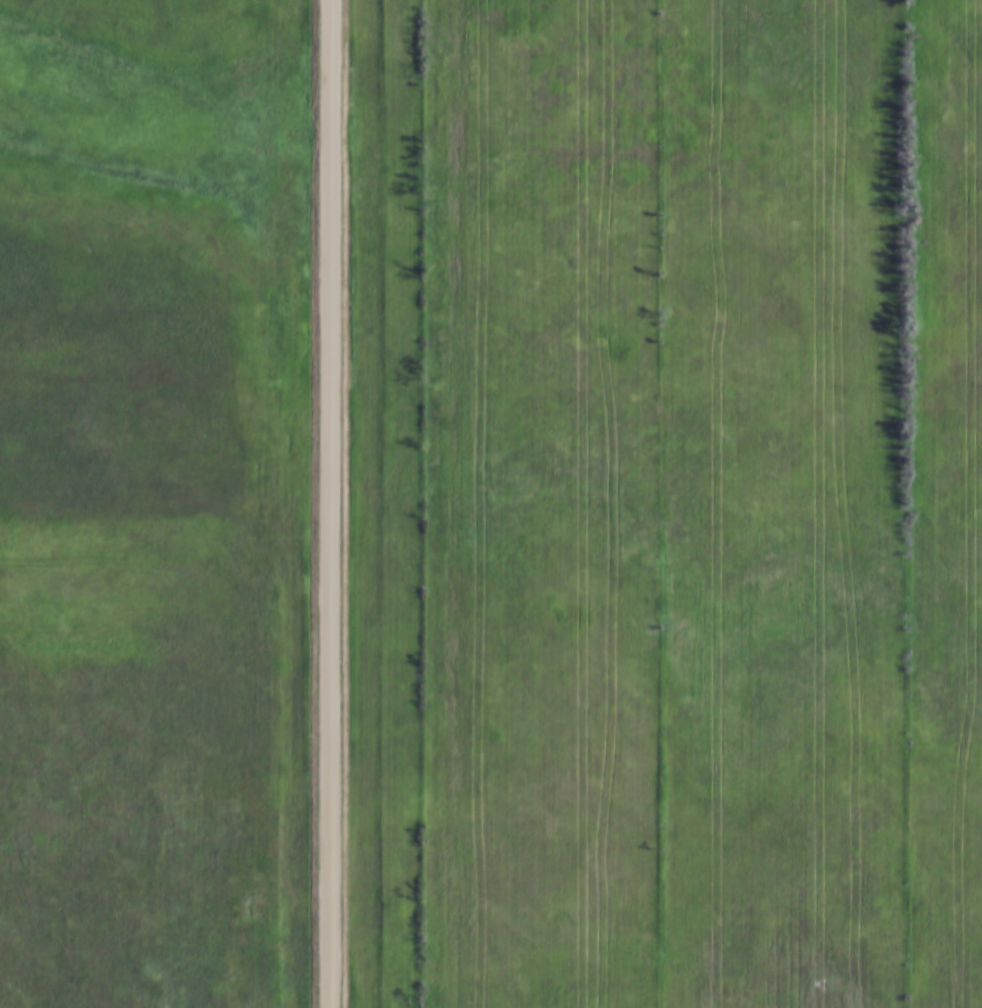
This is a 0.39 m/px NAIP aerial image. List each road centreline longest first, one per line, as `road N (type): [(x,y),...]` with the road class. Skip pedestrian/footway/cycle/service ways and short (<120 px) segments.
road 1 (tertiary): [(332,1007),(332,0)]

